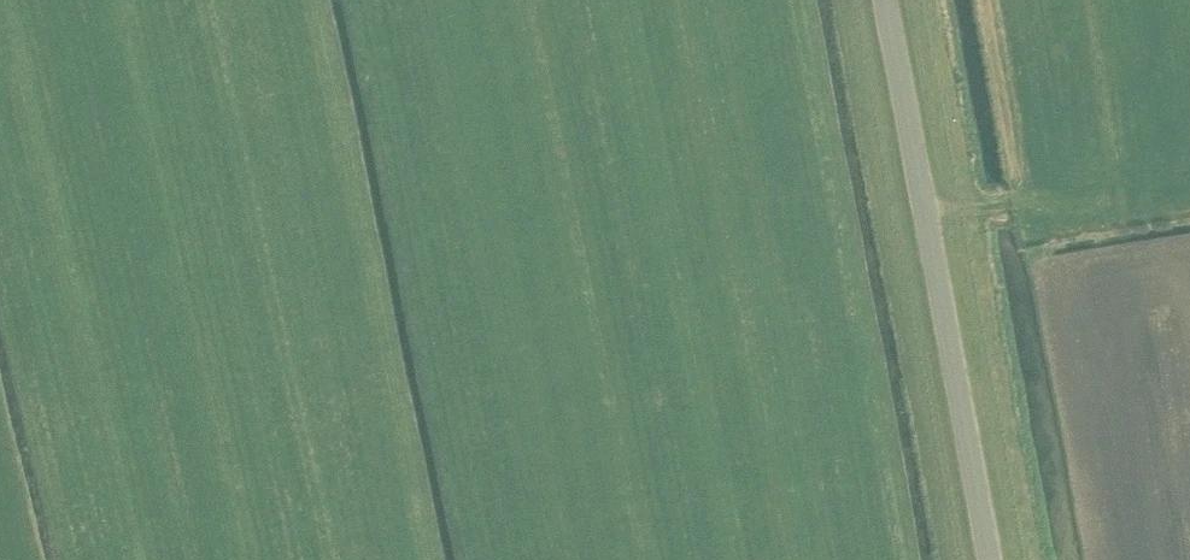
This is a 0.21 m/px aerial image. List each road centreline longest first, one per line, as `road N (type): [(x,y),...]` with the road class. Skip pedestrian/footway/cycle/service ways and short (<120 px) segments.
road 1 (unclassified): [(991,559),(886,0)]

